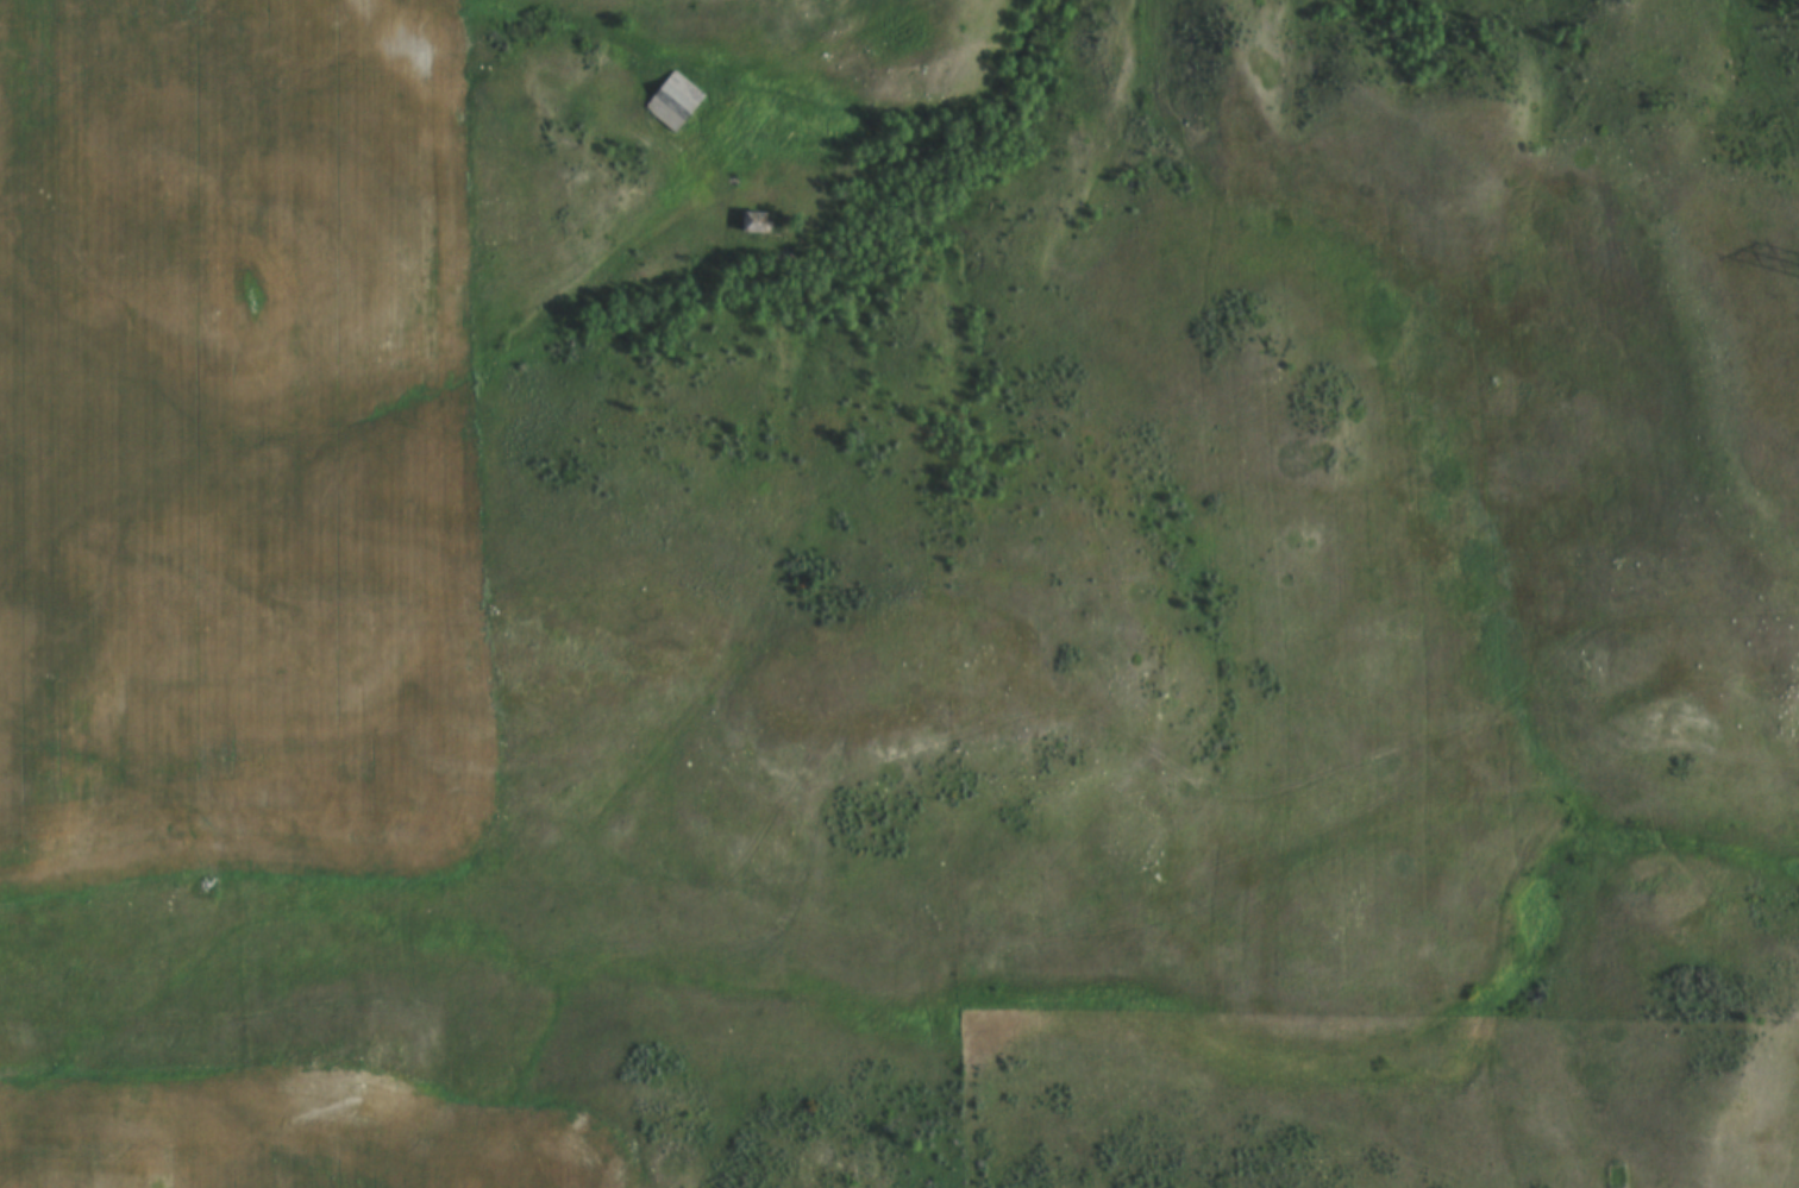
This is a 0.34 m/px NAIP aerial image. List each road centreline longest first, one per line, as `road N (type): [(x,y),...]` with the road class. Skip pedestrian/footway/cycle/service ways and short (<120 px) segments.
road 1 (track): [(476,127),(500,730),(471,863),(447,878),(0,911)]

